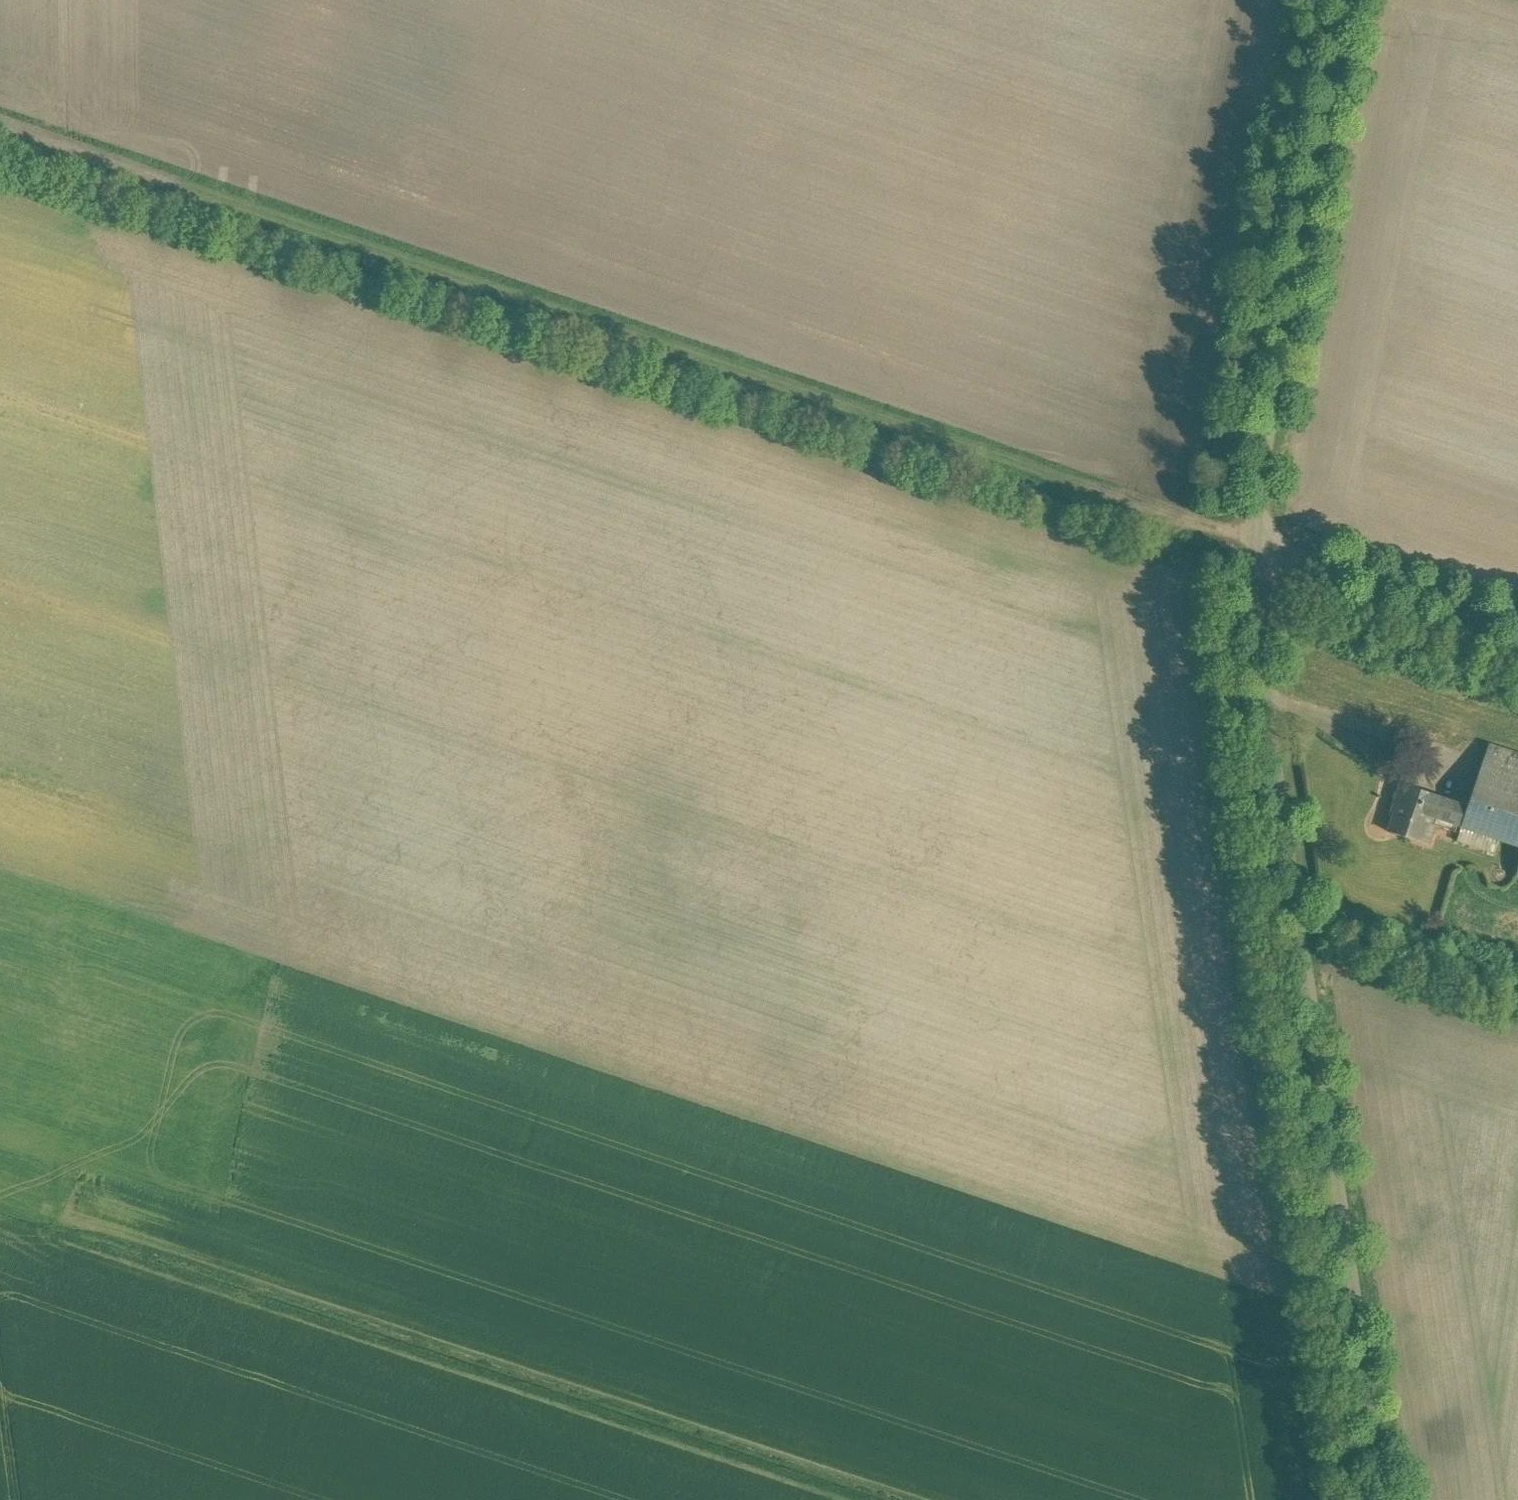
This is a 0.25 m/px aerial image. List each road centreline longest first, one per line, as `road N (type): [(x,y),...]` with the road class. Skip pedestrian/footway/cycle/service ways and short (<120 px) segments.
road 1 (track): [(1257,547),(0,140)]
road 2 (unclassified): [(1257,547),(1251,607),(1377,1499)]
road 3 (unclassified): [(1358,0),(1257,547)]
road 4 (unclassified): [(1257,547),(1517,630)]

